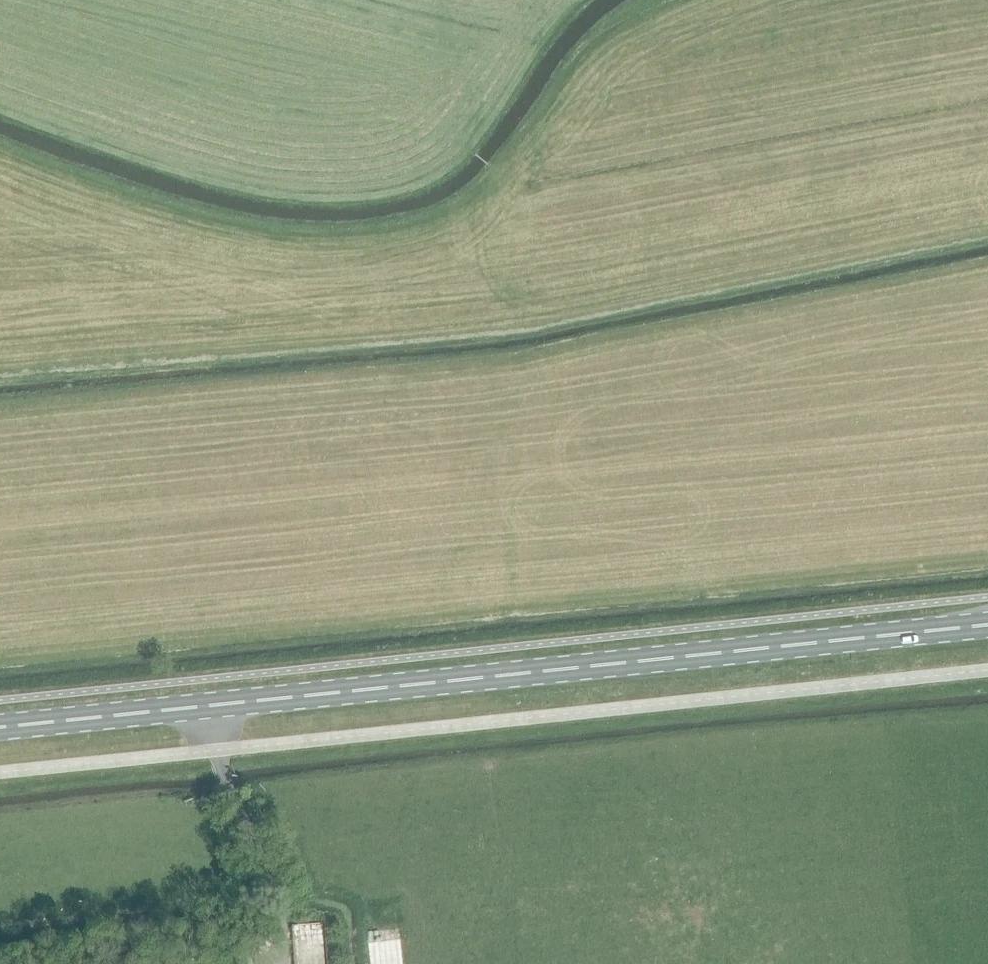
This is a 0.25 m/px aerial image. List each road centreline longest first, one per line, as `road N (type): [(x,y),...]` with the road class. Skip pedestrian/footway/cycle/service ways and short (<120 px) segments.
road 1 (primary): [(0,728),(987,625)]

